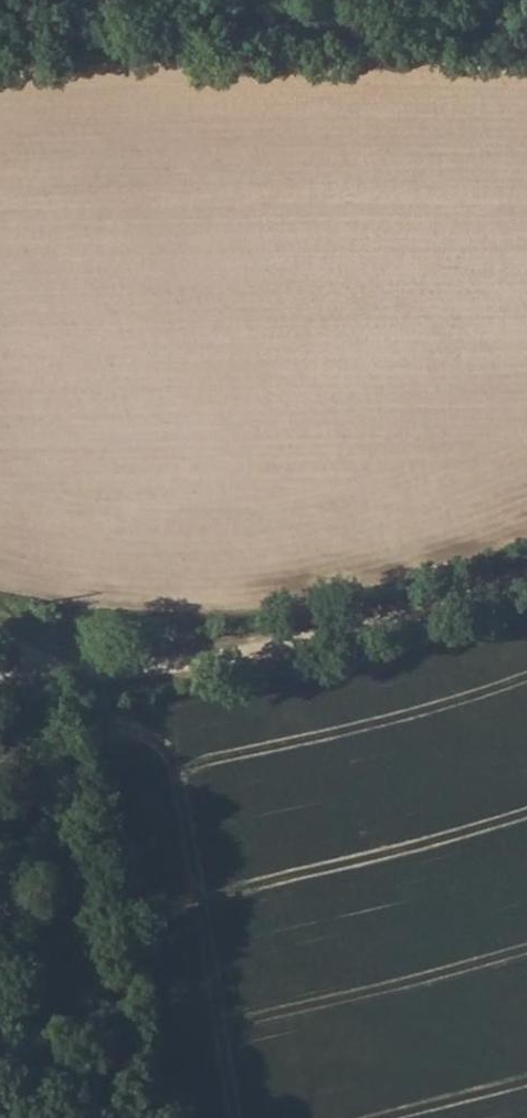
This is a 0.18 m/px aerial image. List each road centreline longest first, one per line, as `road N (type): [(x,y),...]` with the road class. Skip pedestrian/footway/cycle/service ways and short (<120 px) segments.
road 1 (track): [(526,575),(284,644),(0,685)]
road 2 (unclassified): [(526,31),(0,41)]

